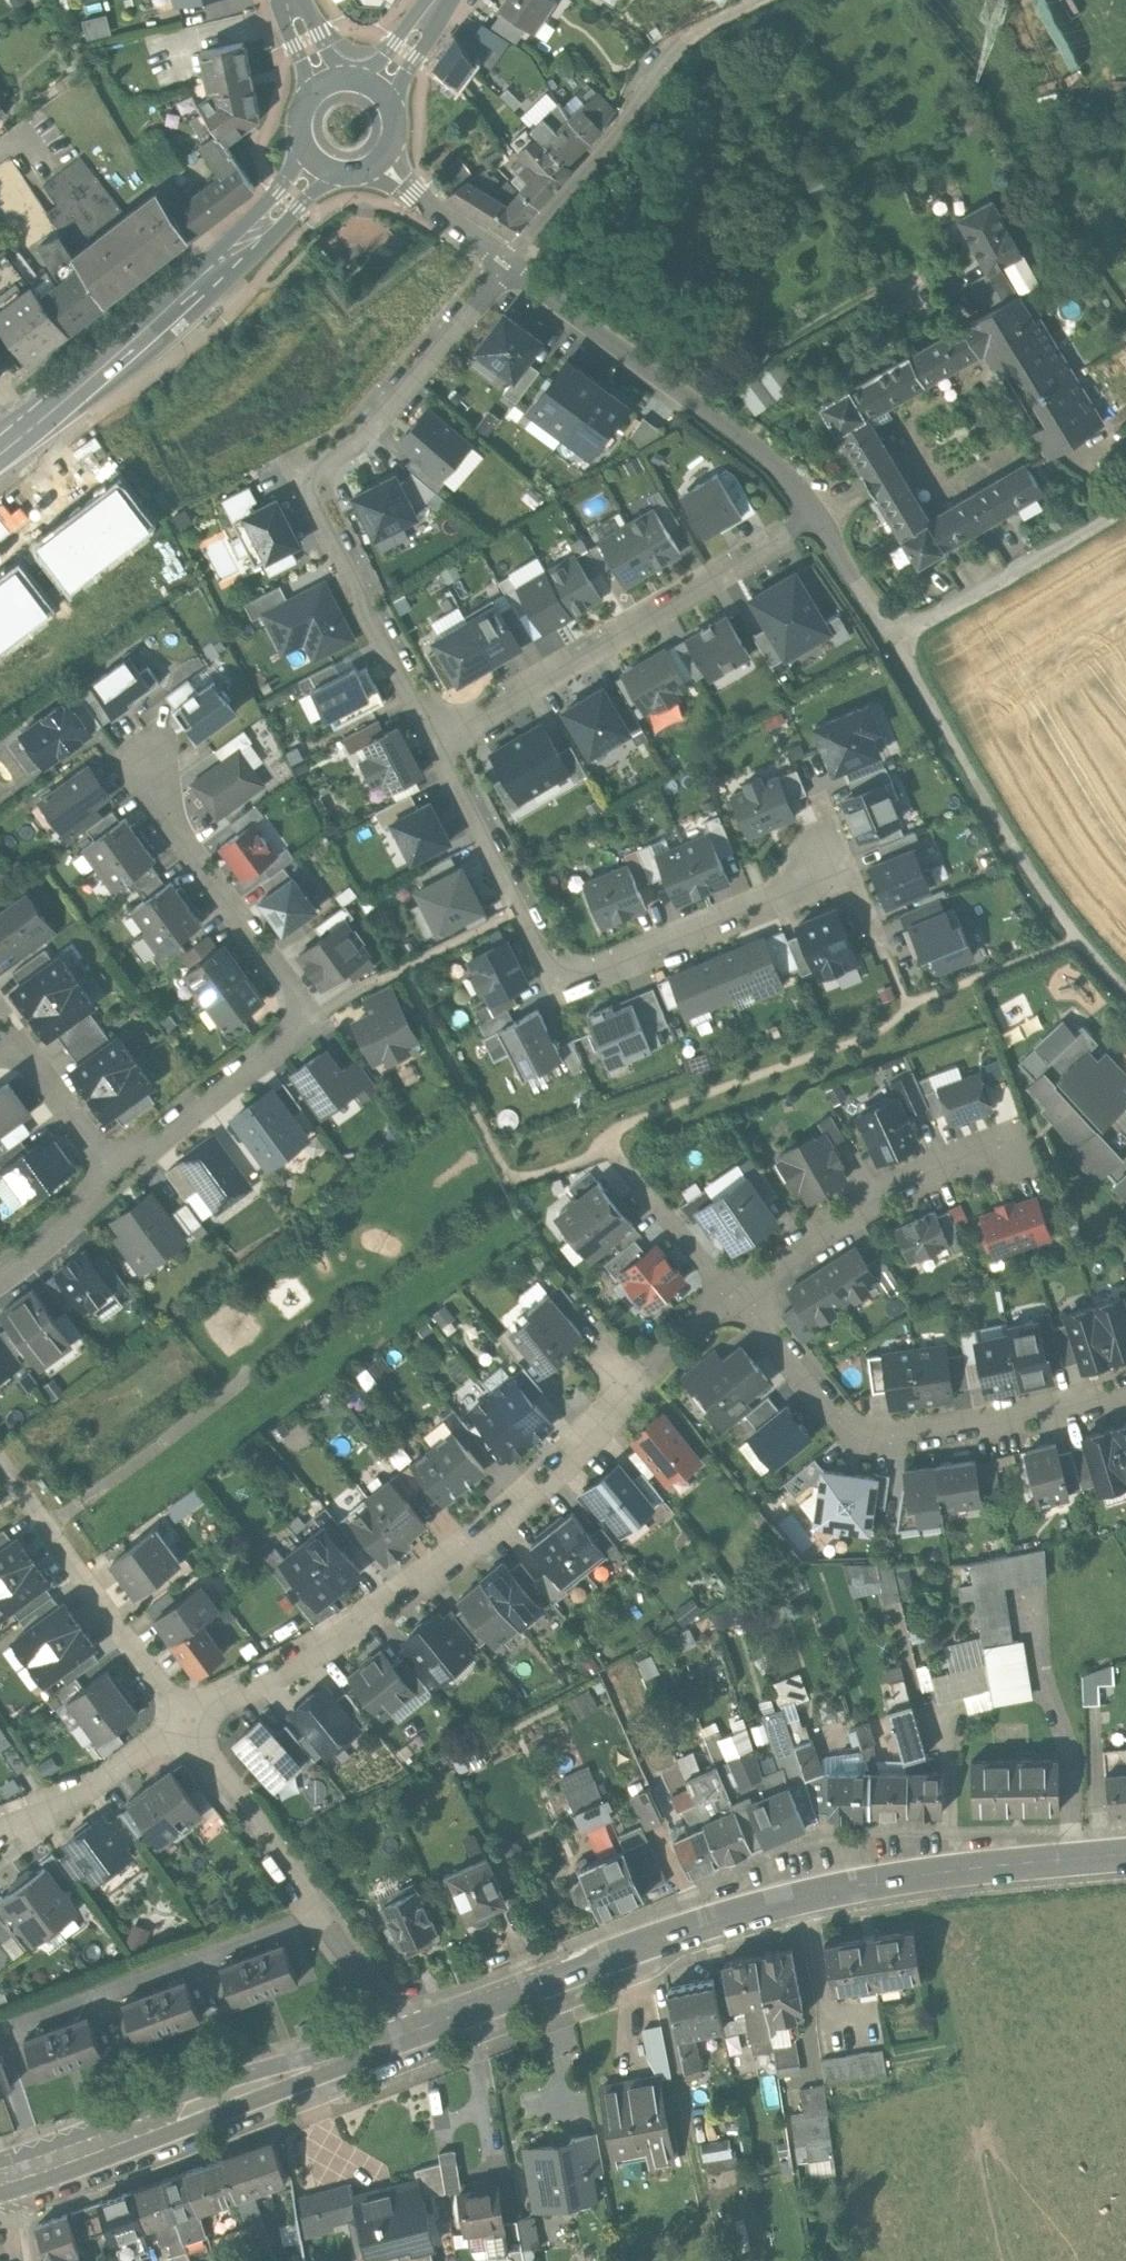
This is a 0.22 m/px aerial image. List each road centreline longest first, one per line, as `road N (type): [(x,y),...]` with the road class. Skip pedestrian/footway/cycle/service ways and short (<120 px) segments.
road 1 (secondary): [(1125,1857),(907,1882),(744,1916),(417,2034)]
road 2 (residential): [(648,1367),(472,1549),(325,1647),(185,1720)]
road 3 (residential): [(441,738),(525,909),(571,975),(606,972),(849,871)]
road 4 (residential): [(499,270),(335,455),(320,490),(327,519),(441,738)]
road 5 (residential): [(116,1174),(309,1018),(172,823),(152,757)]
road 6 (residential): [(730,1296),(840,1419),(877,1441),(998,1423),(1125,1388)]
road 7 (secondary): [(417,2034),(0,2180)]
road 8 (residential): [(814,519),(441,738)]
road 9 (primary): [(319,168),(194,289),(0,455)]
road 10 (residential): [(814,519),(749,443),(499,270)]
road 11 (residential): [(417,2034),(185,1720)]
road 12 (residential): [(499,270),(688,42),(768,0)]
road 13 (track): [(1081,940),(1053,908),(892,641)]
road 14 (residential): [(730,1296),(886,1192),(949,1163),(1005,1156)]
road 15 (residential): [(892,641),(1125,503)]
road 16 (residential): [(185,1720),(46,1532)]
road 17 (residential): [(185,1720),(87,1790),(0,1831)]
road 18 (residential): [(730,1296),(611,1151)]
road 19 (residential): [(116,1174),(19,1050),(0,1043)]
road 20 (residential): [(499,270),(378,165)]
road 21 (residential): [(0,1272),(116,1174)]
road 22 (residential): [(892,641),(814,519)]

